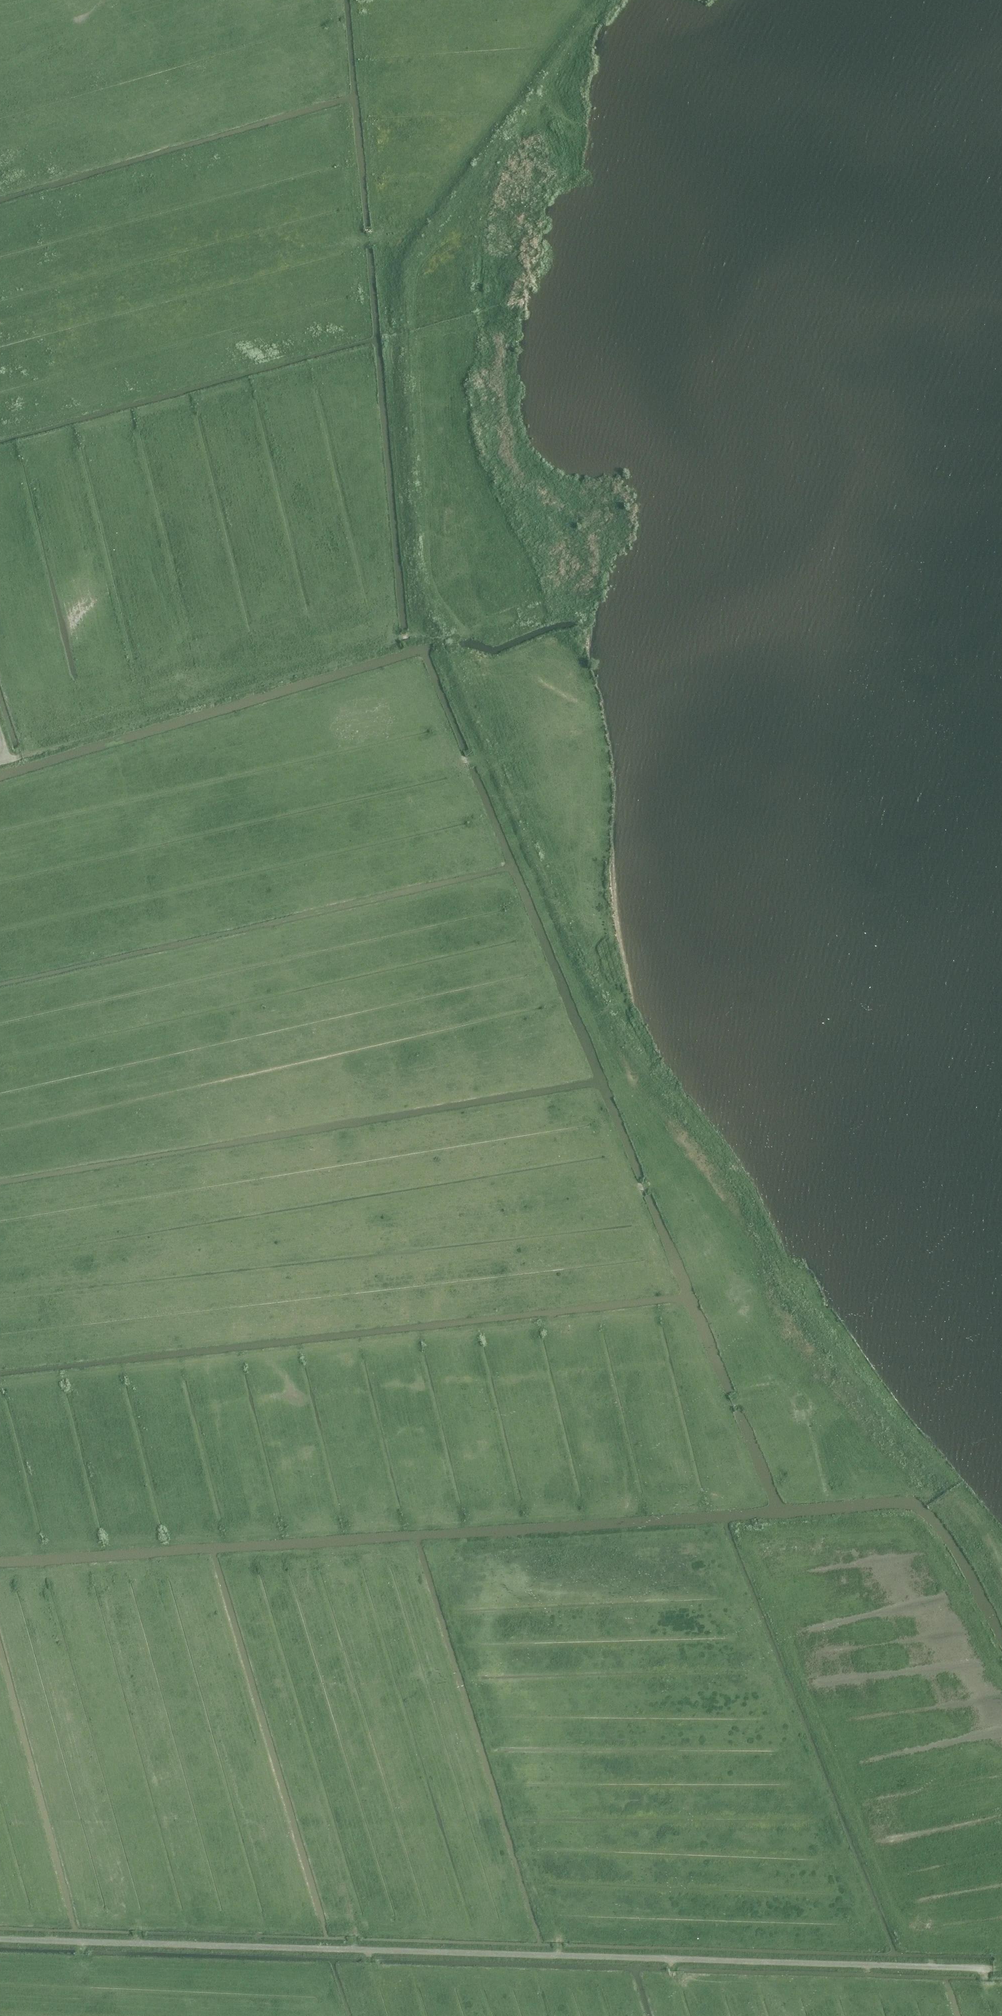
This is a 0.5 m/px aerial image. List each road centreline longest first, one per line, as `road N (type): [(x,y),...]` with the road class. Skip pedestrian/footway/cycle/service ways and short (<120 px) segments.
road 1 (unclassified): [(0,1935),(984,1967)]
road 2 (track): [(417,639),(3,759)]

